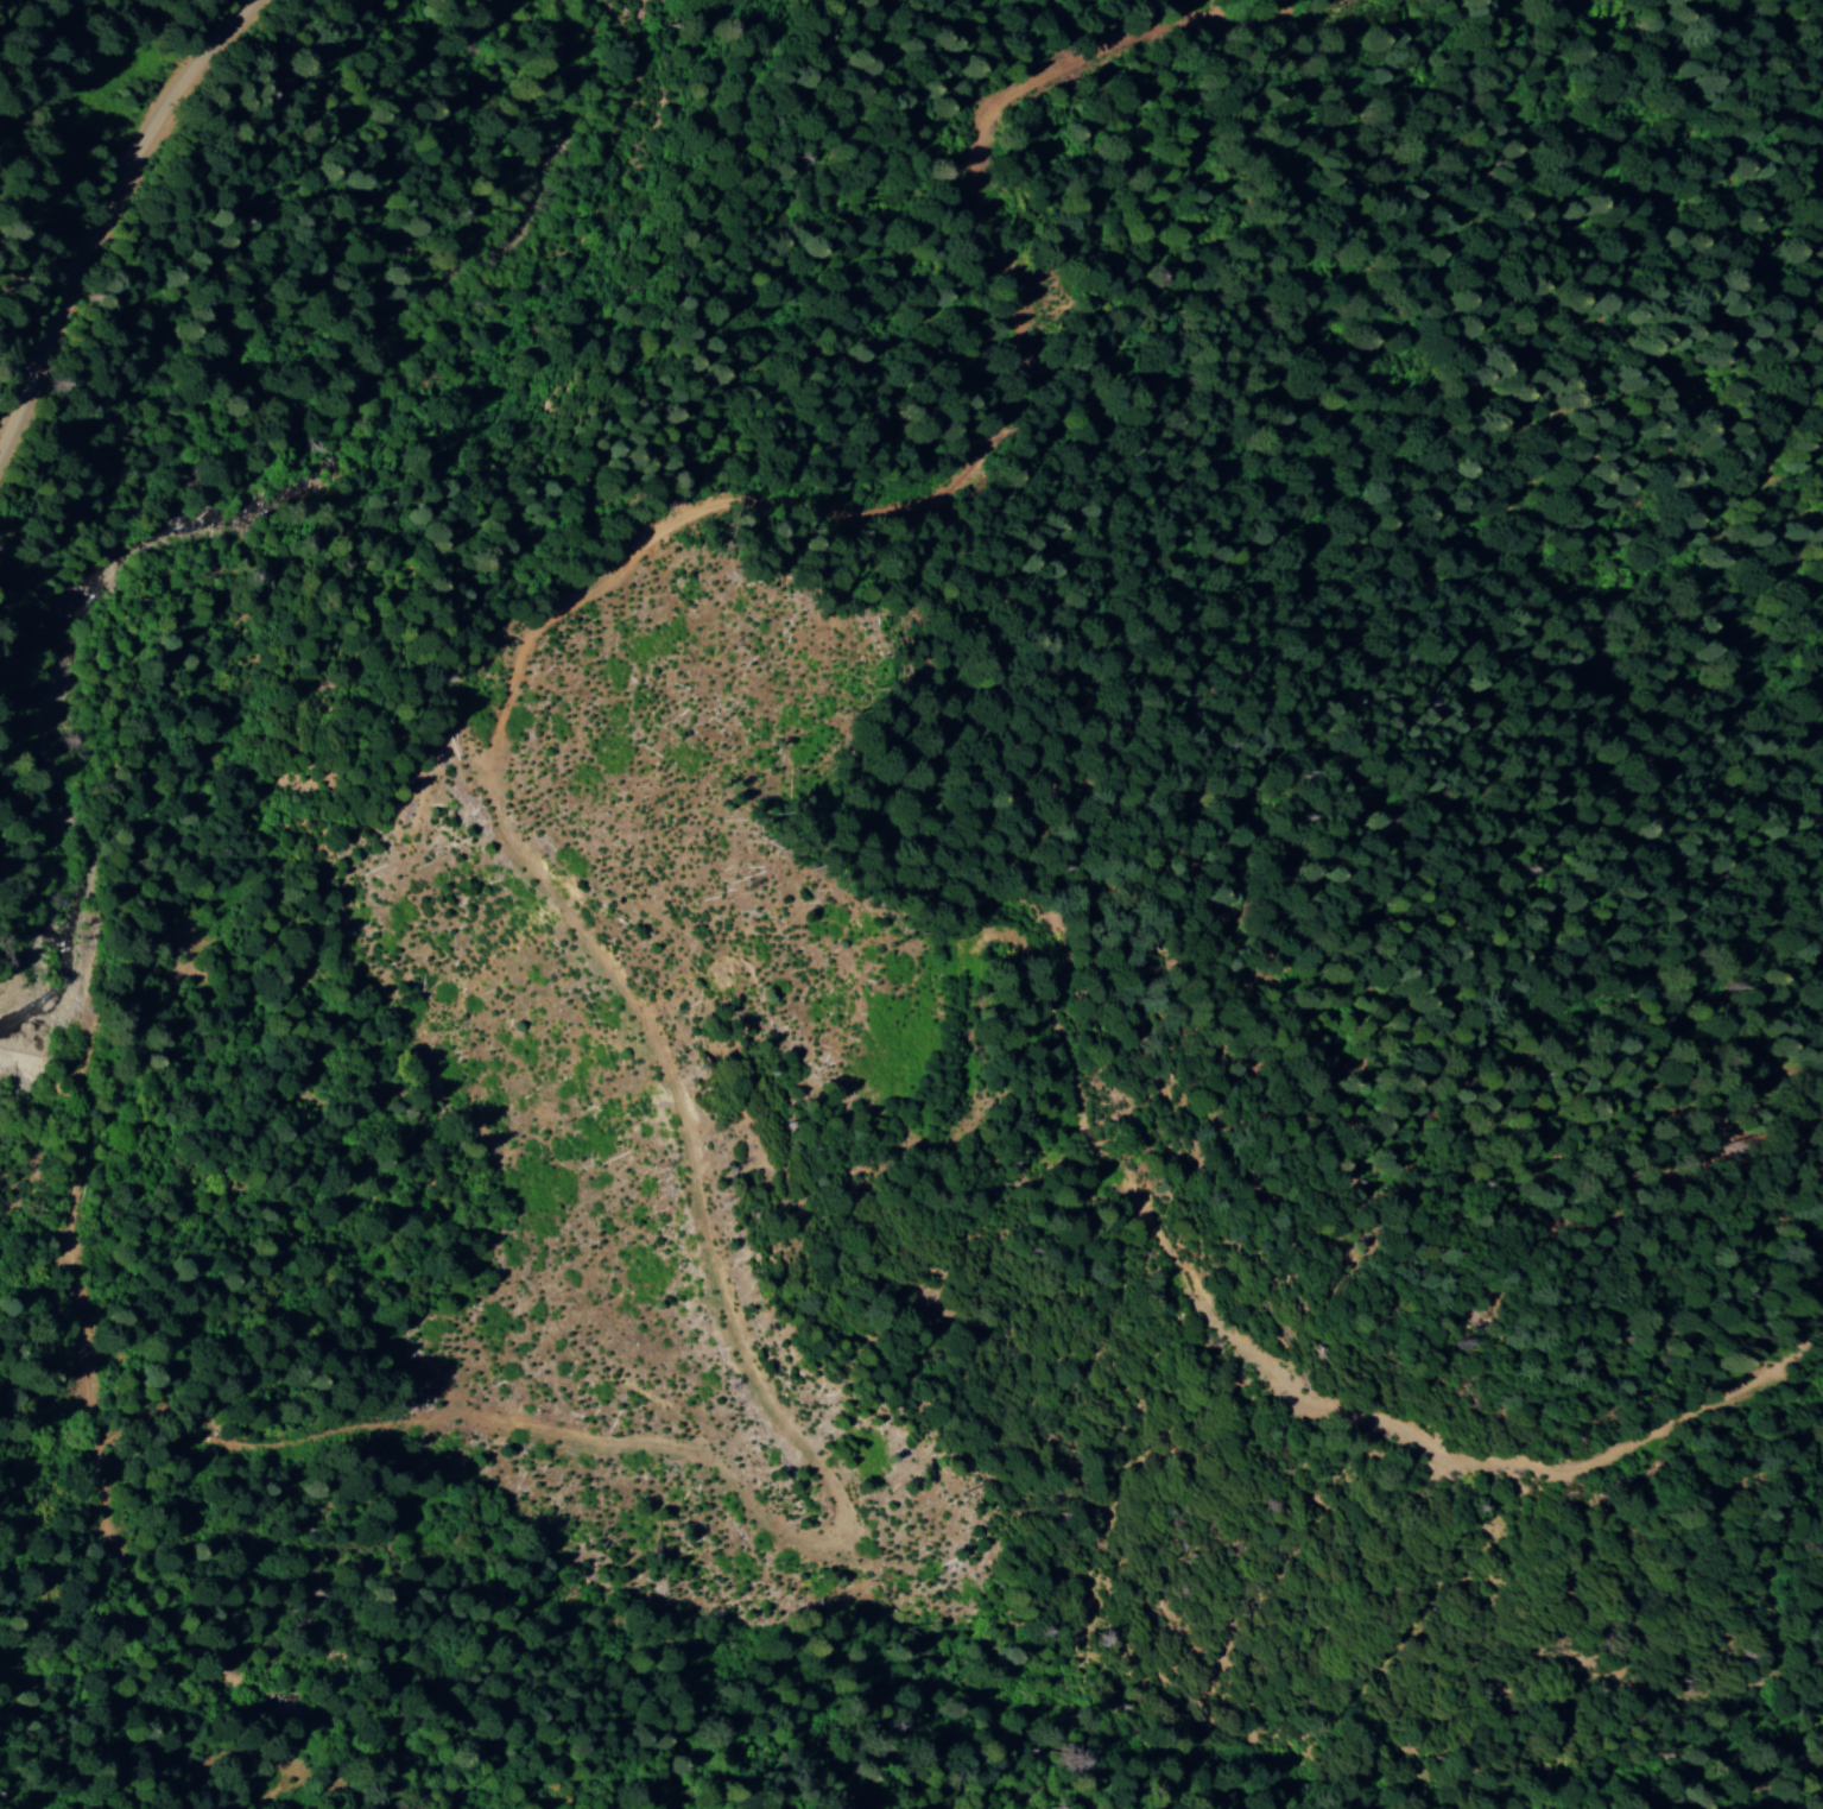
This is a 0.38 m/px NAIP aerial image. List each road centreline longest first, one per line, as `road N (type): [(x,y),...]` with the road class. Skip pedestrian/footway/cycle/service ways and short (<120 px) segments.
road 1 (residential): [(251,0),(102,207),(0,450)]

